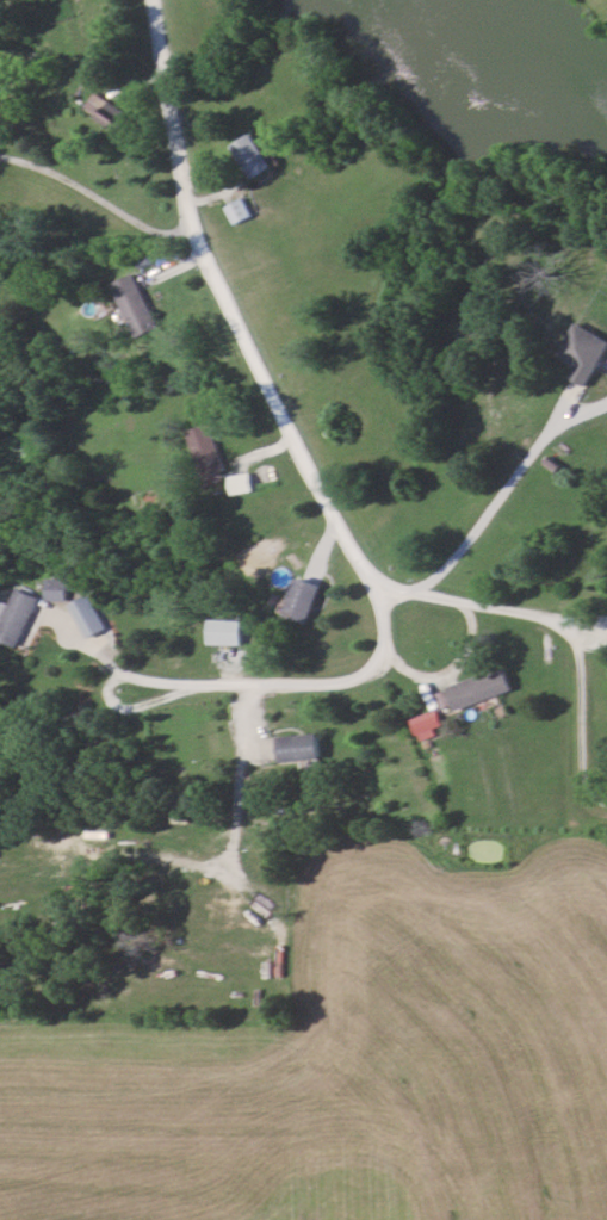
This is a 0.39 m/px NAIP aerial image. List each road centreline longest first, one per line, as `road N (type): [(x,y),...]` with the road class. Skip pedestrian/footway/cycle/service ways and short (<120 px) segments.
road 1 (residential): [(144,0),(185,211),(377,600),(383,631),(370,661),(342,674),(123,670)]
road 2 (residential): [(147,14),(10,26)]

